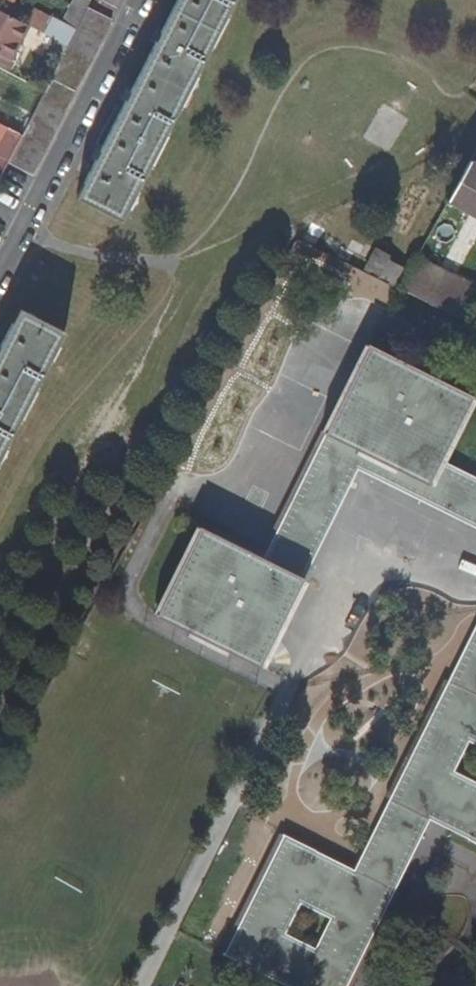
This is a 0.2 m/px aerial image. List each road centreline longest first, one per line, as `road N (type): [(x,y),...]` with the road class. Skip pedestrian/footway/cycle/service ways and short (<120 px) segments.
road 1 (residential): [(0,266),(134,0)]

